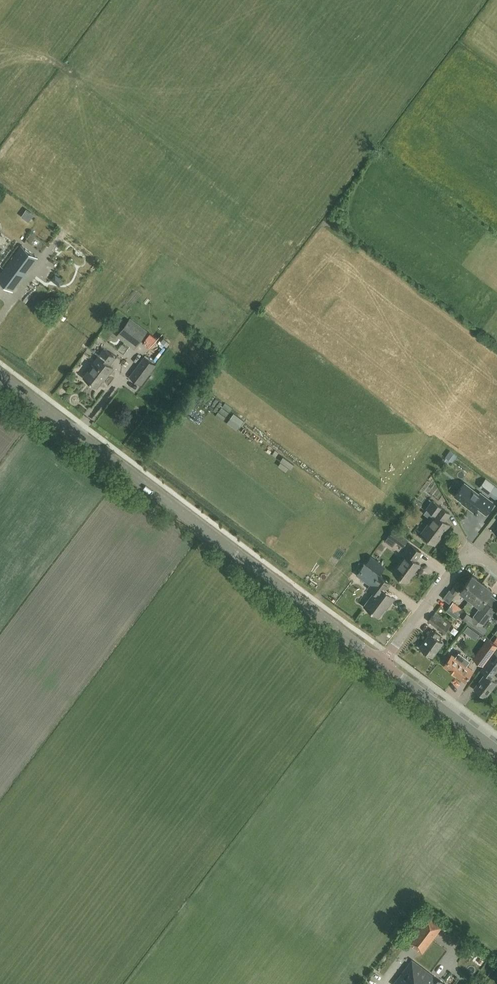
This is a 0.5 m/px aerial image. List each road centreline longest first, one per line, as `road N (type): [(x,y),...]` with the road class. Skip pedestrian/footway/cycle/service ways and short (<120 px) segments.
road 1 (tertiary): [(381,663),(0,376)]
road 2 (residential): [(381,663),(468,549),(496,570)]
road 3 (tertiary): [(496,750),(381,663)]

